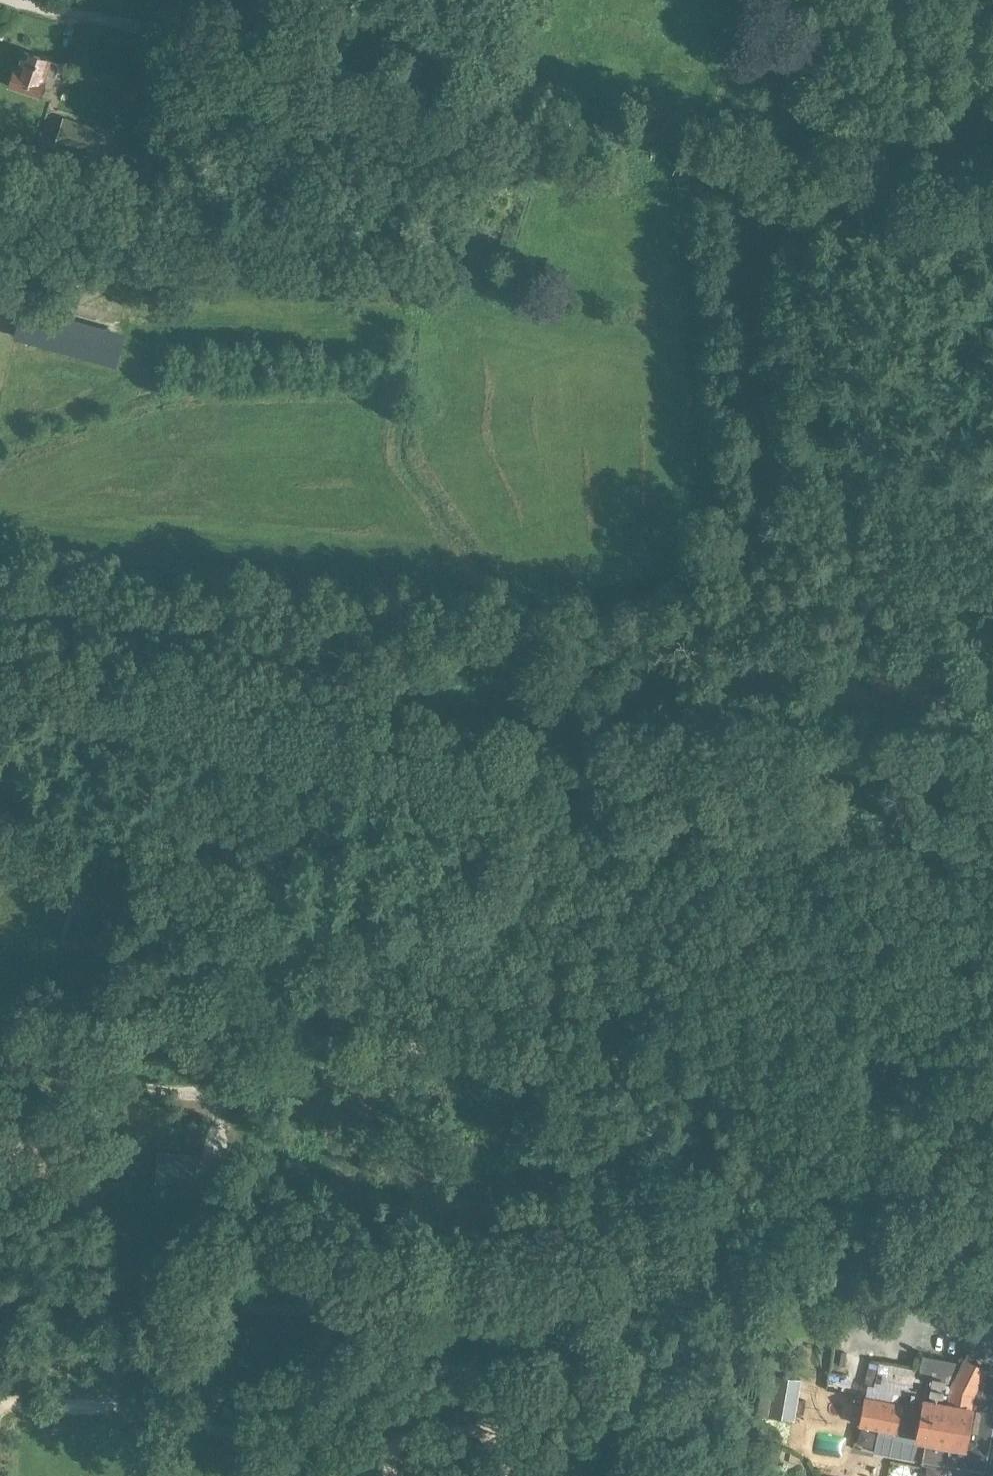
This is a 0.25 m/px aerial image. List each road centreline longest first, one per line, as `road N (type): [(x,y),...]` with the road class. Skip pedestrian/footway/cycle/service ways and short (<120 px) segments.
road 1 (track): [(0,1056),(330,1043),(992,1081)]
road 2 (track): [(0,299),(56,303),(111,279),(178,35)]

